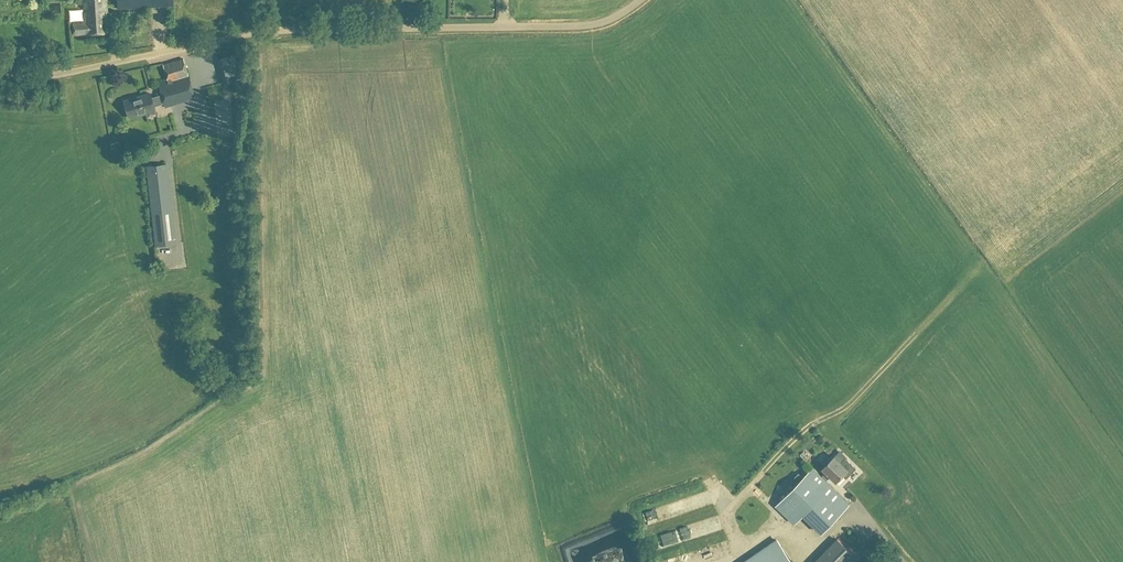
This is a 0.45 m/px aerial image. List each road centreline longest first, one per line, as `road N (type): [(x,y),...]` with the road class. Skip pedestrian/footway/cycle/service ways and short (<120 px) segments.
road 1 (unclassified): [(0,70),(50,76),(269,31),(577,26),(614,17),(638,0)]

